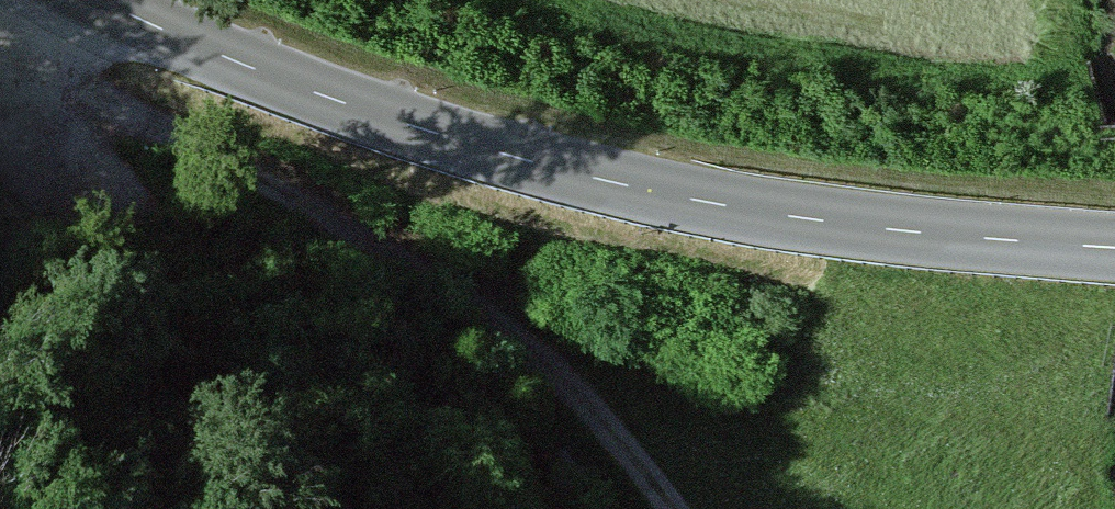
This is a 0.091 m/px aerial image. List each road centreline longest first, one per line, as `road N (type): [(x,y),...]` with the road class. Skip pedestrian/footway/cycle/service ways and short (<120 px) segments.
road 1 (tertiary): [(1114,264),(780,231),(556,180),(364,112),(93,0)]
road 2 (track): [(54,76),(455,306),(648,508)]
road 3 (track): [(168,34),(54,76),(0,45)]

